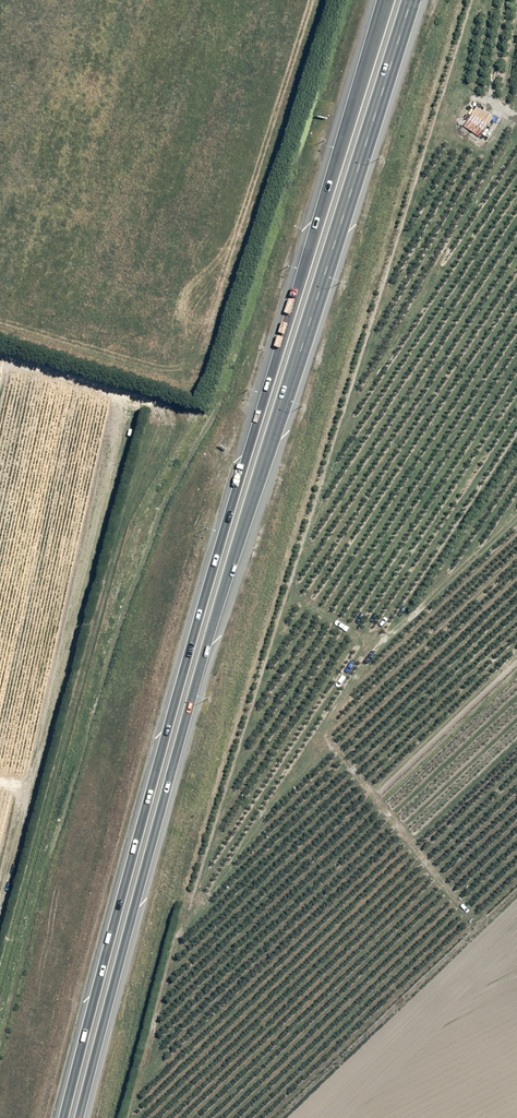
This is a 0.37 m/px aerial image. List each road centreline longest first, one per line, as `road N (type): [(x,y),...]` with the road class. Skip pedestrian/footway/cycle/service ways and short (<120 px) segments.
road 1 (trunk): [(411,0),(194,695),(79,1117)]
road 2 (trunk): [(63,1117),(241,475),(384,0)]

